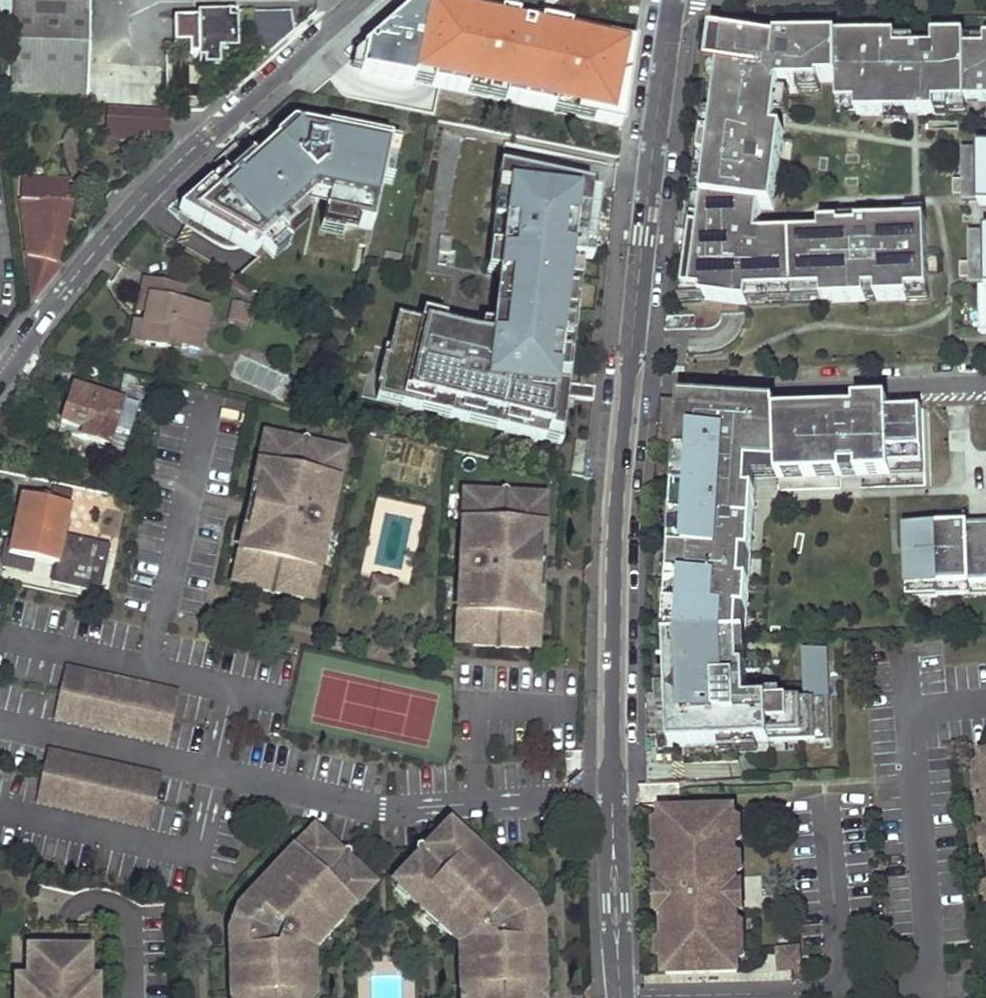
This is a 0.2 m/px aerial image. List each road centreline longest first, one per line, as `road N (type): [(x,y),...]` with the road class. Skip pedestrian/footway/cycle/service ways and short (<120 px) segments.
road 1 (tertiary): [(623,997),(610,798),(615,531),(674,0)]
road 2 (residential): [(0,387),(75,281),(364,0)]

